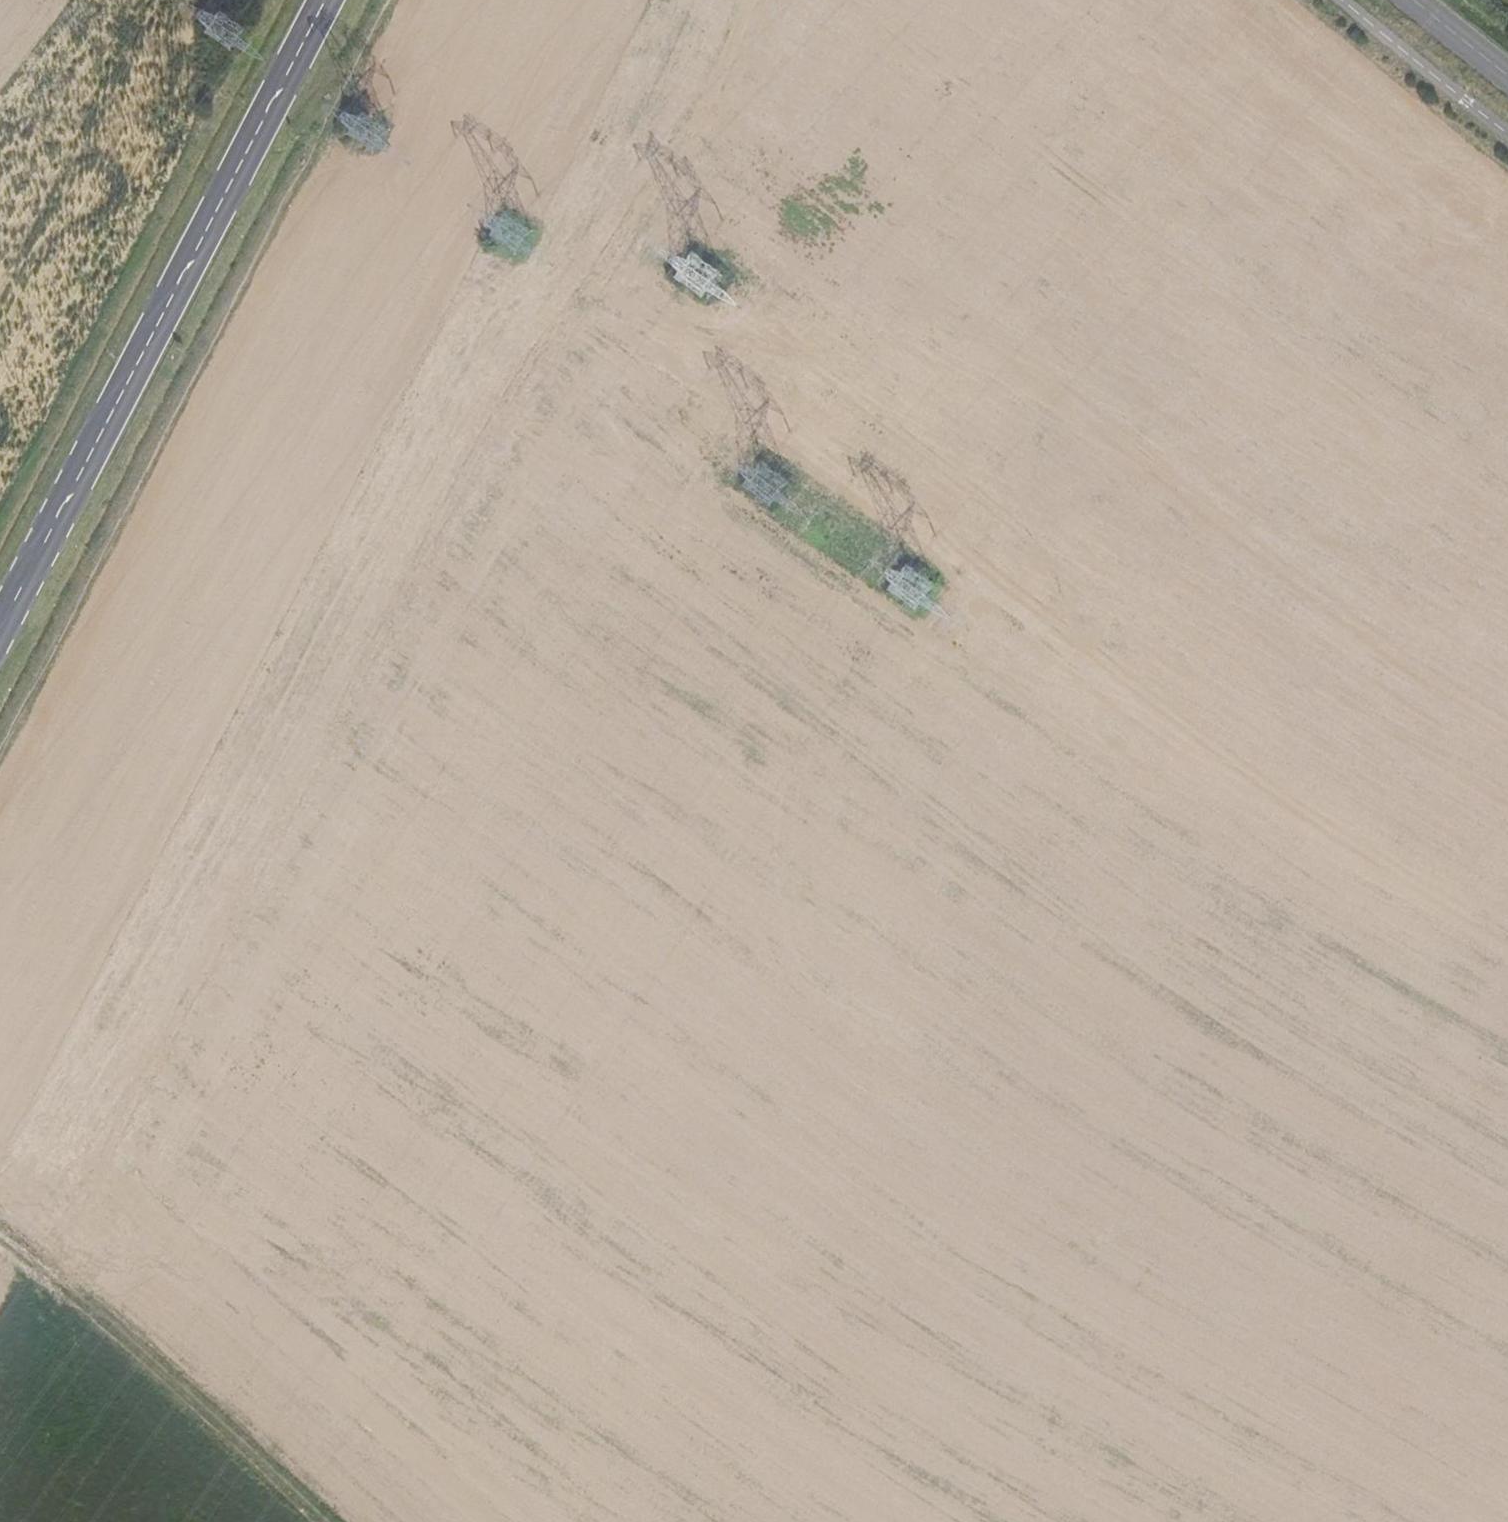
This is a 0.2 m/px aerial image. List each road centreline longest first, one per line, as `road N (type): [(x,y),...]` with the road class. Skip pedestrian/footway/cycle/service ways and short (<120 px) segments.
road 1 (secondary): [(0,635),(326,0)]
road 2 (track): [(0,1244),(325,1521)]
road 3 (tertiary): [(1507,75),(1414,0)]

